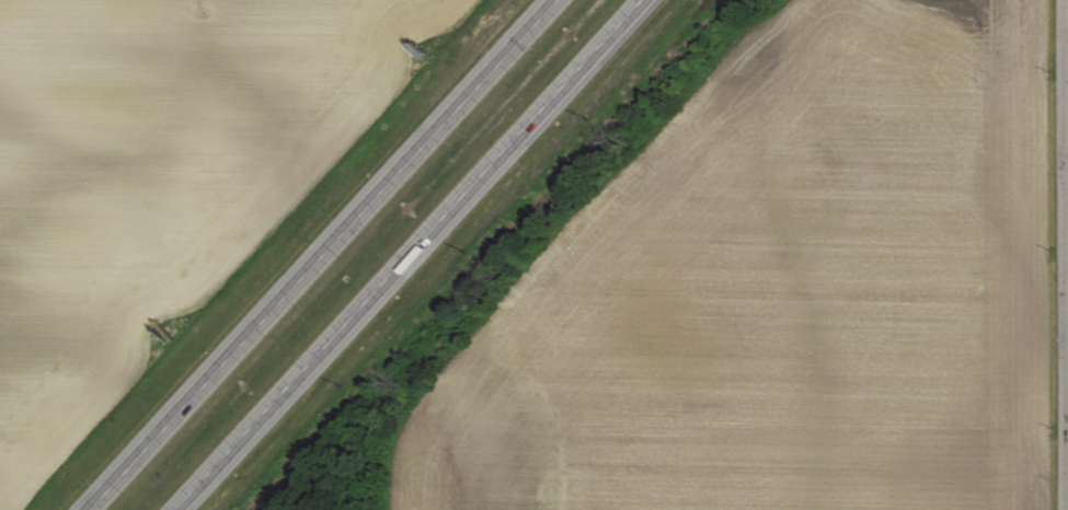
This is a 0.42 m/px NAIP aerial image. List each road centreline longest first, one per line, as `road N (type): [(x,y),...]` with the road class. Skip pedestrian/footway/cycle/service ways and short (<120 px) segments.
road 1 (primary): [(556,0),(89,509)]
road 2 (primary): [(176,509),(640,0)]
road 3 (residential): [(1067,509),(1066,0)]

